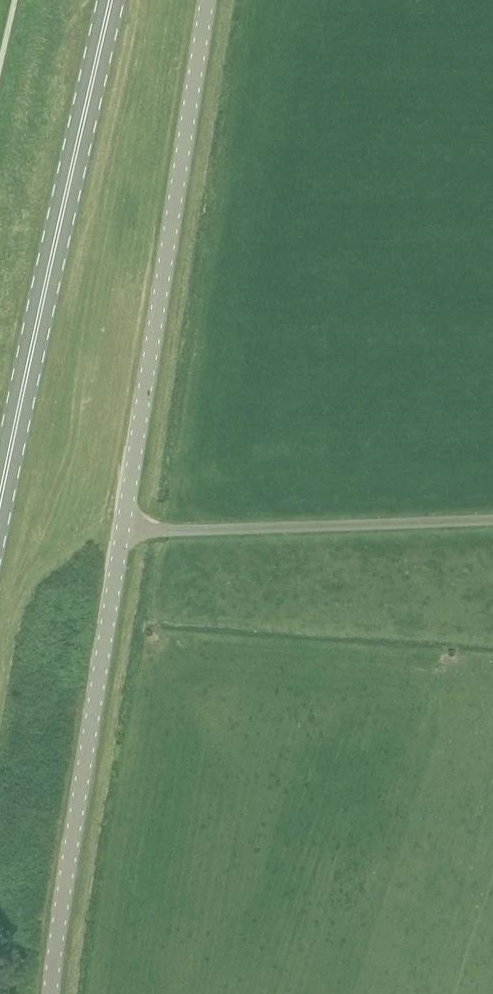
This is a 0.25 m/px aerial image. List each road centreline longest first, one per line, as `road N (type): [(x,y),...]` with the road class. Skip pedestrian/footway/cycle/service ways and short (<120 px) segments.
road 1 (unclassified): [(52,993),(210,0)]
road 2 (primary): [(0,511),(112,0)]

